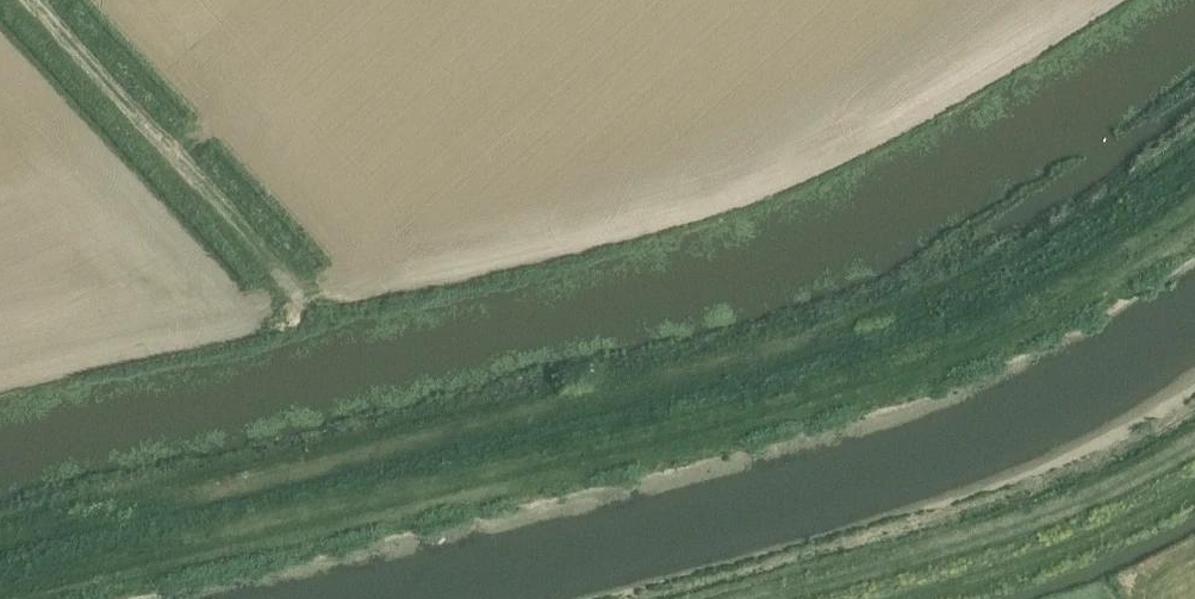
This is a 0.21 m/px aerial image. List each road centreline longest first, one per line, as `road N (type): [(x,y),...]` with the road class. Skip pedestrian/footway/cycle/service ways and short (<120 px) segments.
road 1 (track): [(0,563),(786,365),(948,300),(1194,146)]
road 2 (track): [(293,282),(31,0)]
road 3 (track): [(849,598),(1026,554),(1194,469)]

